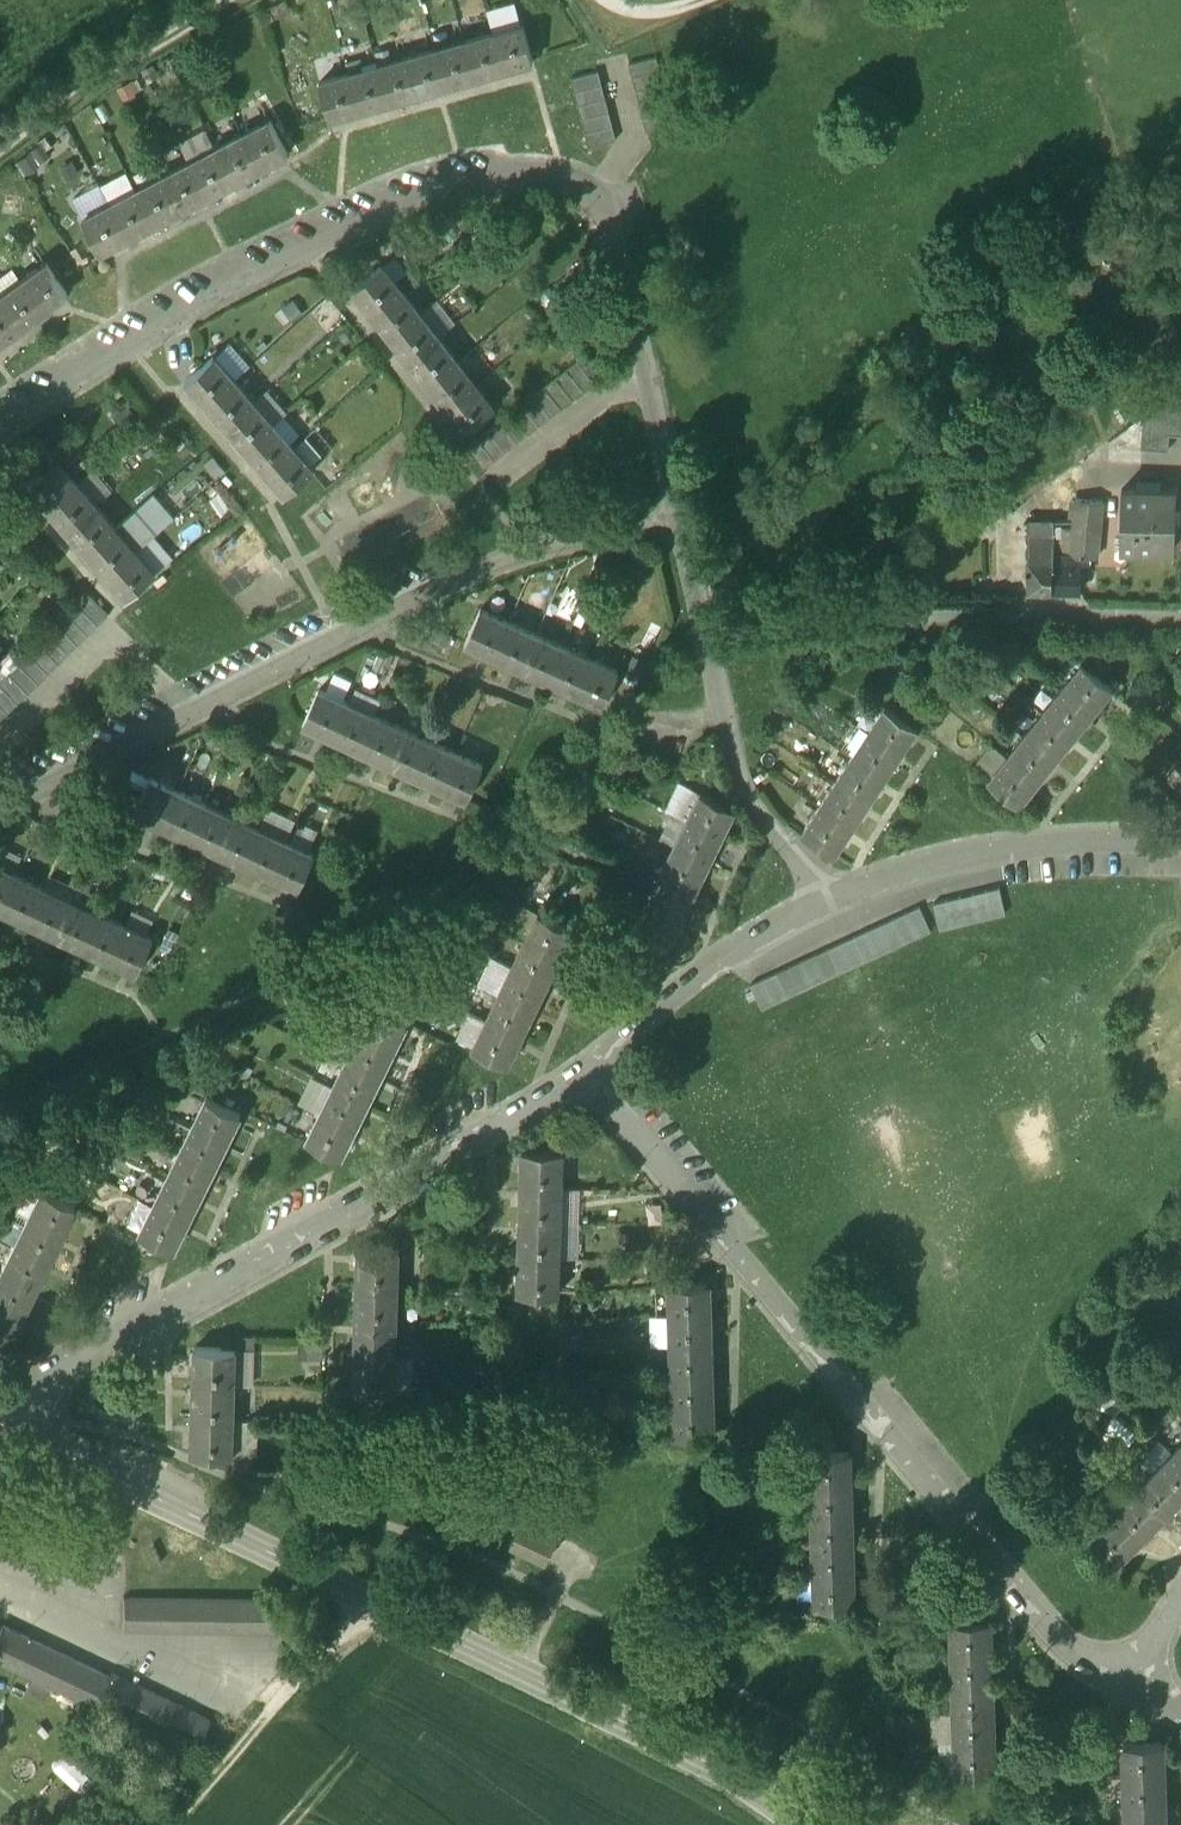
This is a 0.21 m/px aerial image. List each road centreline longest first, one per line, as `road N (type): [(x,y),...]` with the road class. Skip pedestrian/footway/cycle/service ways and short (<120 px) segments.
road 1 (residential): [(683,527),(605,207),(567,177),(458,180),(380,202),(238,273),(0,420)]
road 2 (residential): [(30,1439),(820,1819)]
road 3 (residential): [(592,1071),(1051,1631),(1134,1686)]
road 4 (residential): [(683,527),(559,547),(446,586),(0,812)]
road 5 (residential): [(13,1430),(51,1373),(592,1071)]
road 6 (residential): [(829,897),(814,869),(757,813),(729,742),(683,527)]
road 7 (residential): [(1180,840),(1012,845),(895,871),(829,897)]
road 8 (residential): [(592,1071),(709,967),(829,897)]

